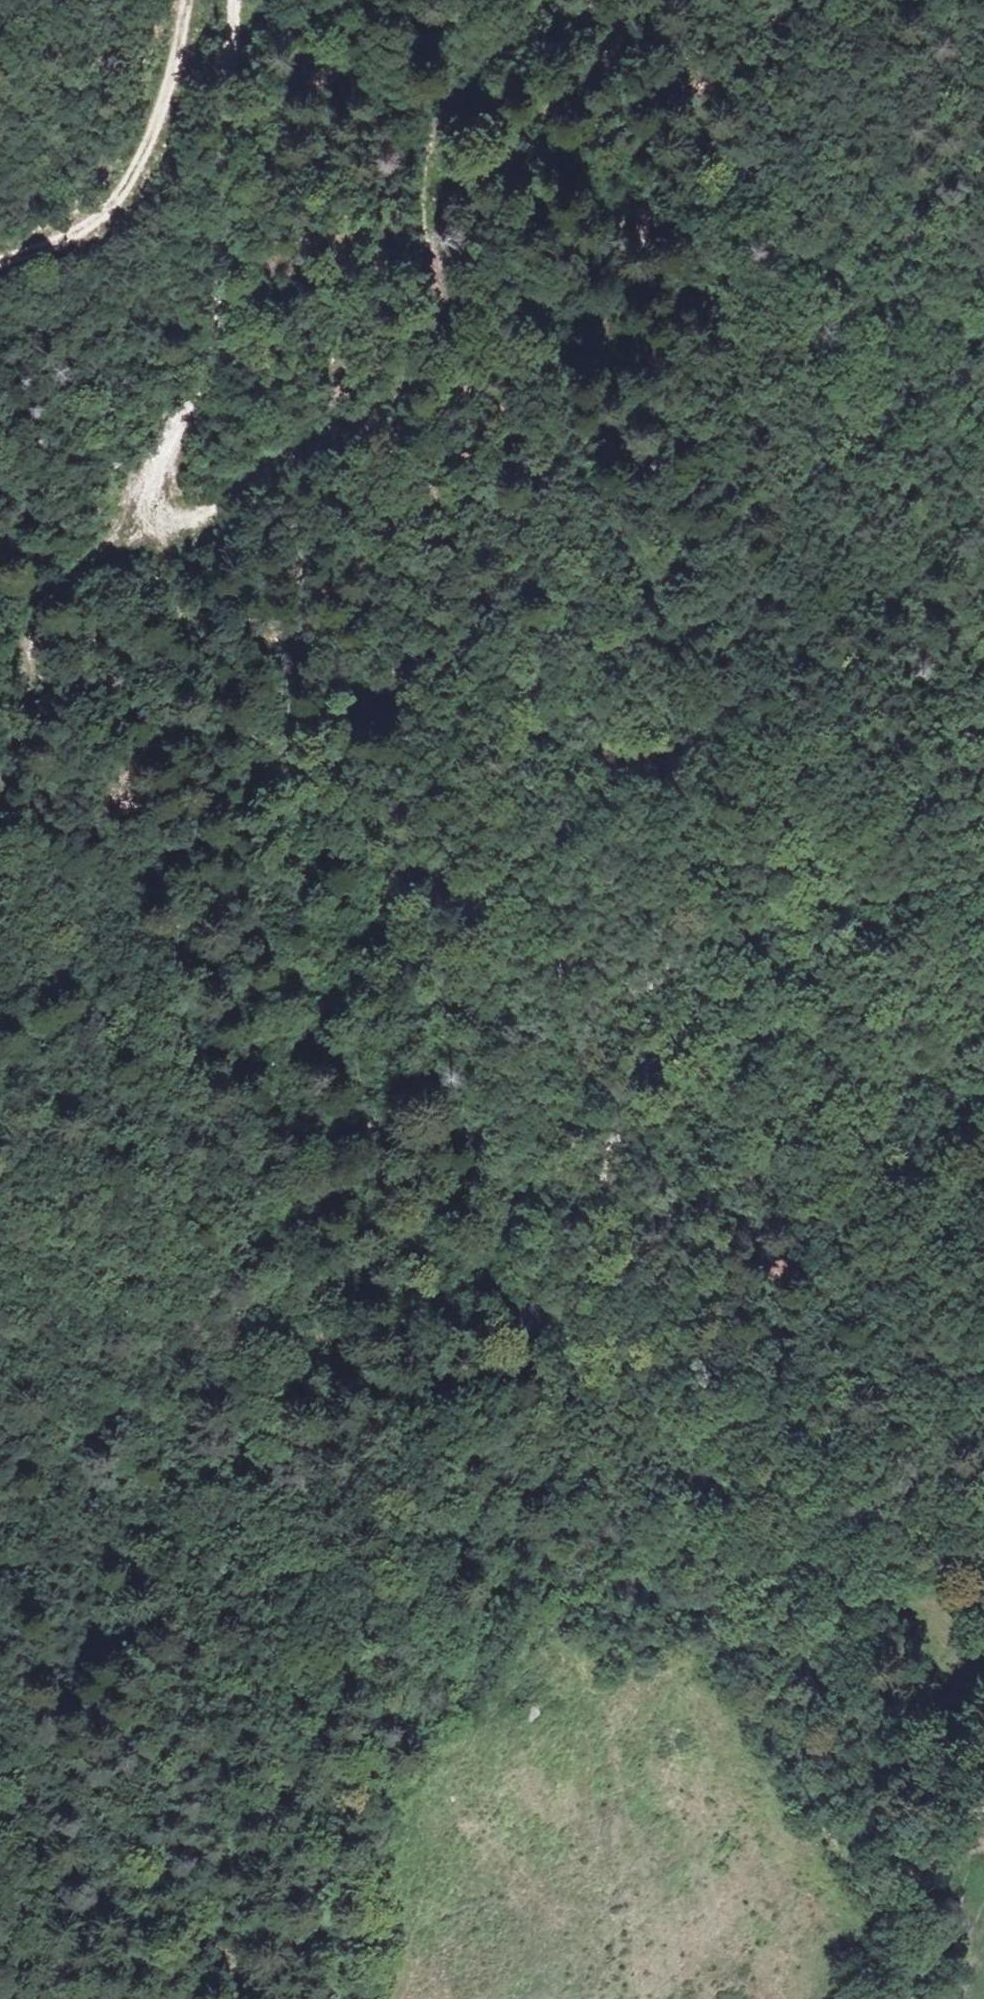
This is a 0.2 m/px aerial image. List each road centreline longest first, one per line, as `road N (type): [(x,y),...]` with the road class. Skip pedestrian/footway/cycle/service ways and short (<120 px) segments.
road 1 (track): [(0,756),(32,638),(111,544),(295,431),(370,400),(441,317),(421,161),(454,77),(541,0)]
road 2 (track): [(0,262),(81,232),(128,191),(155,134),(188,0)]

